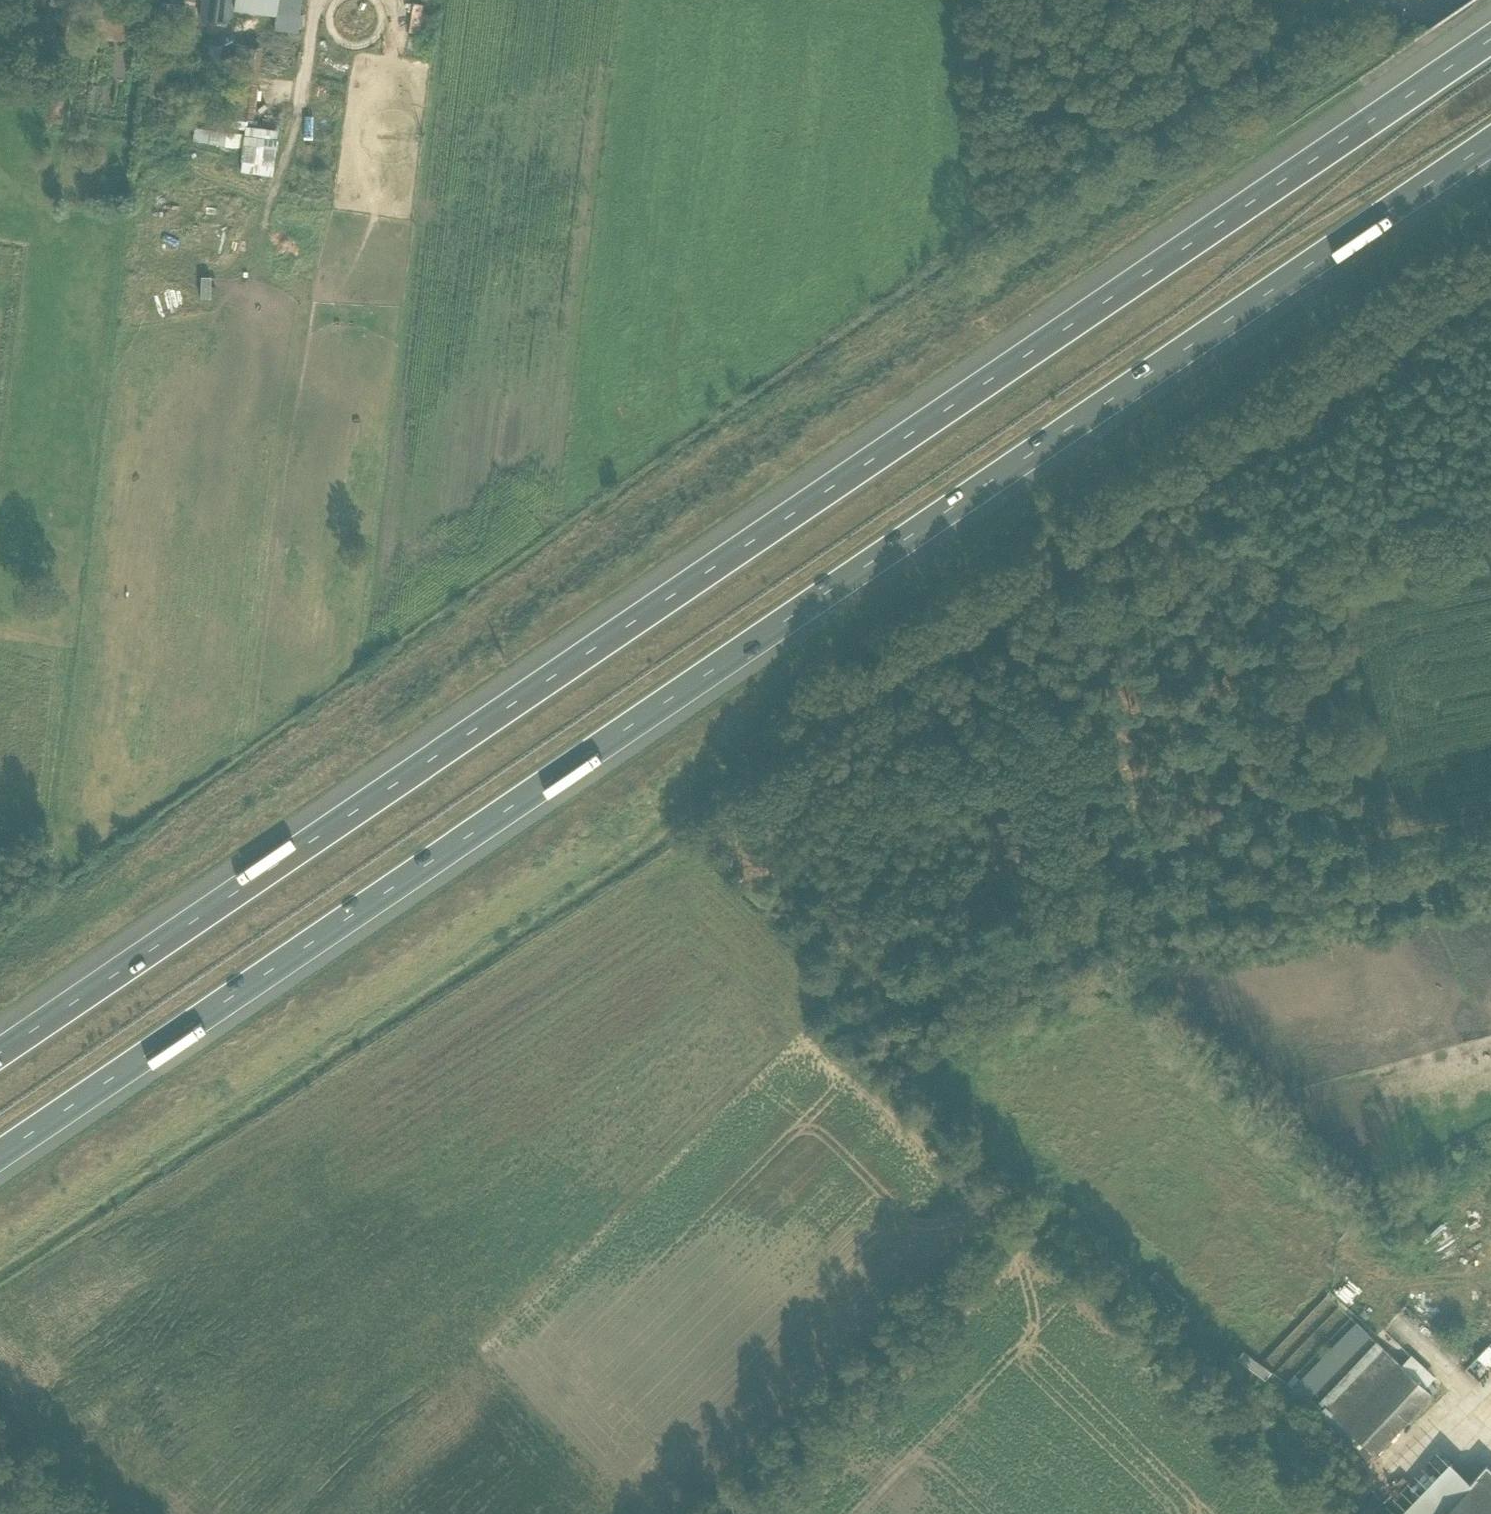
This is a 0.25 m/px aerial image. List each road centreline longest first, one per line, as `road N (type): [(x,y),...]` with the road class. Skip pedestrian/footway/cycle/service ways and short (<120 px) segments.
road 1 (motorway): [(1490,40),(0,1053)]
road 2 (motorway): [(0,1155),(1490,143)]

